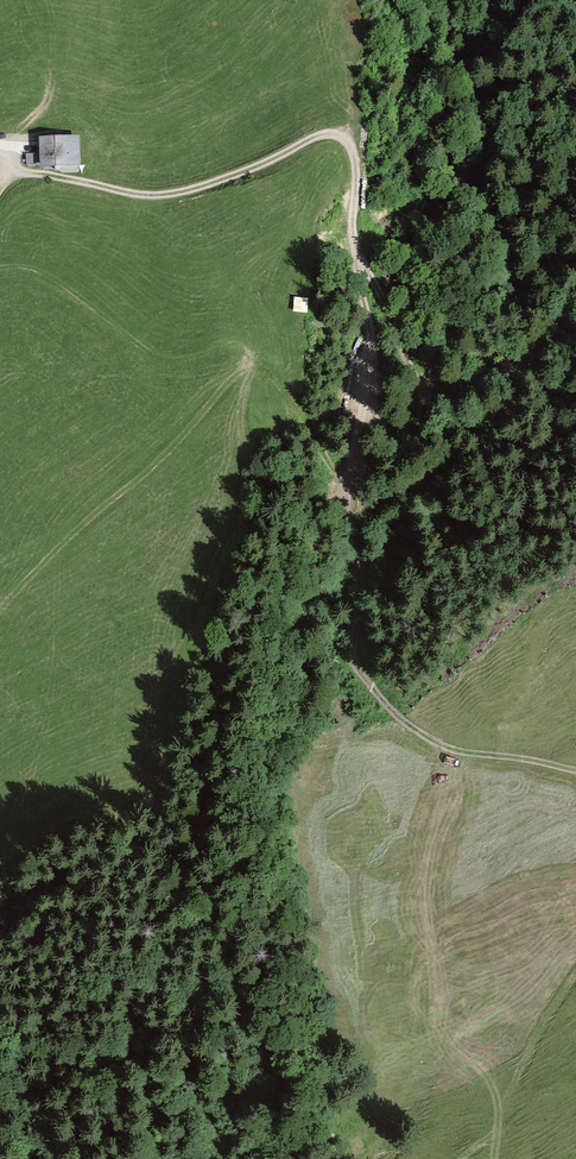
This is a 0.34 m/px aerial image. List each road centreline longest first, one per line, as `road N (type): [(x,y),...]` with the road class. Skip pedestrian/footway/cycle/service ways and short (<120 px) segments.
road 1 (track): [(0,267),(52,279),(144,350),(189,358),(239,349),(304,421),(339,488),(361,585),(357,663),(372,689),(423,733),(474,752),(575,767)]
road 2 (track): [(15,148),(24,174),(165,196),(241,176),(310,143),(346,142),(369,268),(427,395),(449,400),(575,341)]
road 3 (track): [(366,249),(359,267),(373,382),(344,506)]
road 4 (track): [(575,977),(524,1064),(501,1128),(465,1158)]

